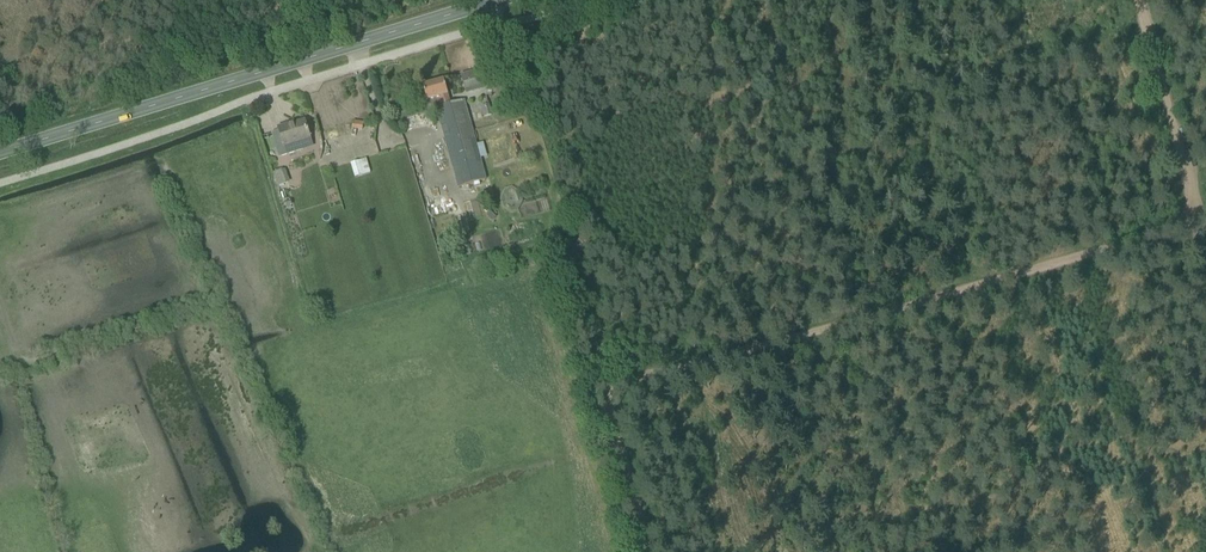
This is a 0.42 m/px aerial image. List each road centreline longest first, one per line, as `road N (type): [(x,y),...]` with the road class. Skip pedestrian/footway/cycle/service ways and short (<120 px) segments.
road 1 (track): [(649,551),(610,415),(619,385),(1200,224)]
road 2 (secondary): [(0,154),(472,8)]
road 3 (track): [(1200,224),(1138,0)]

